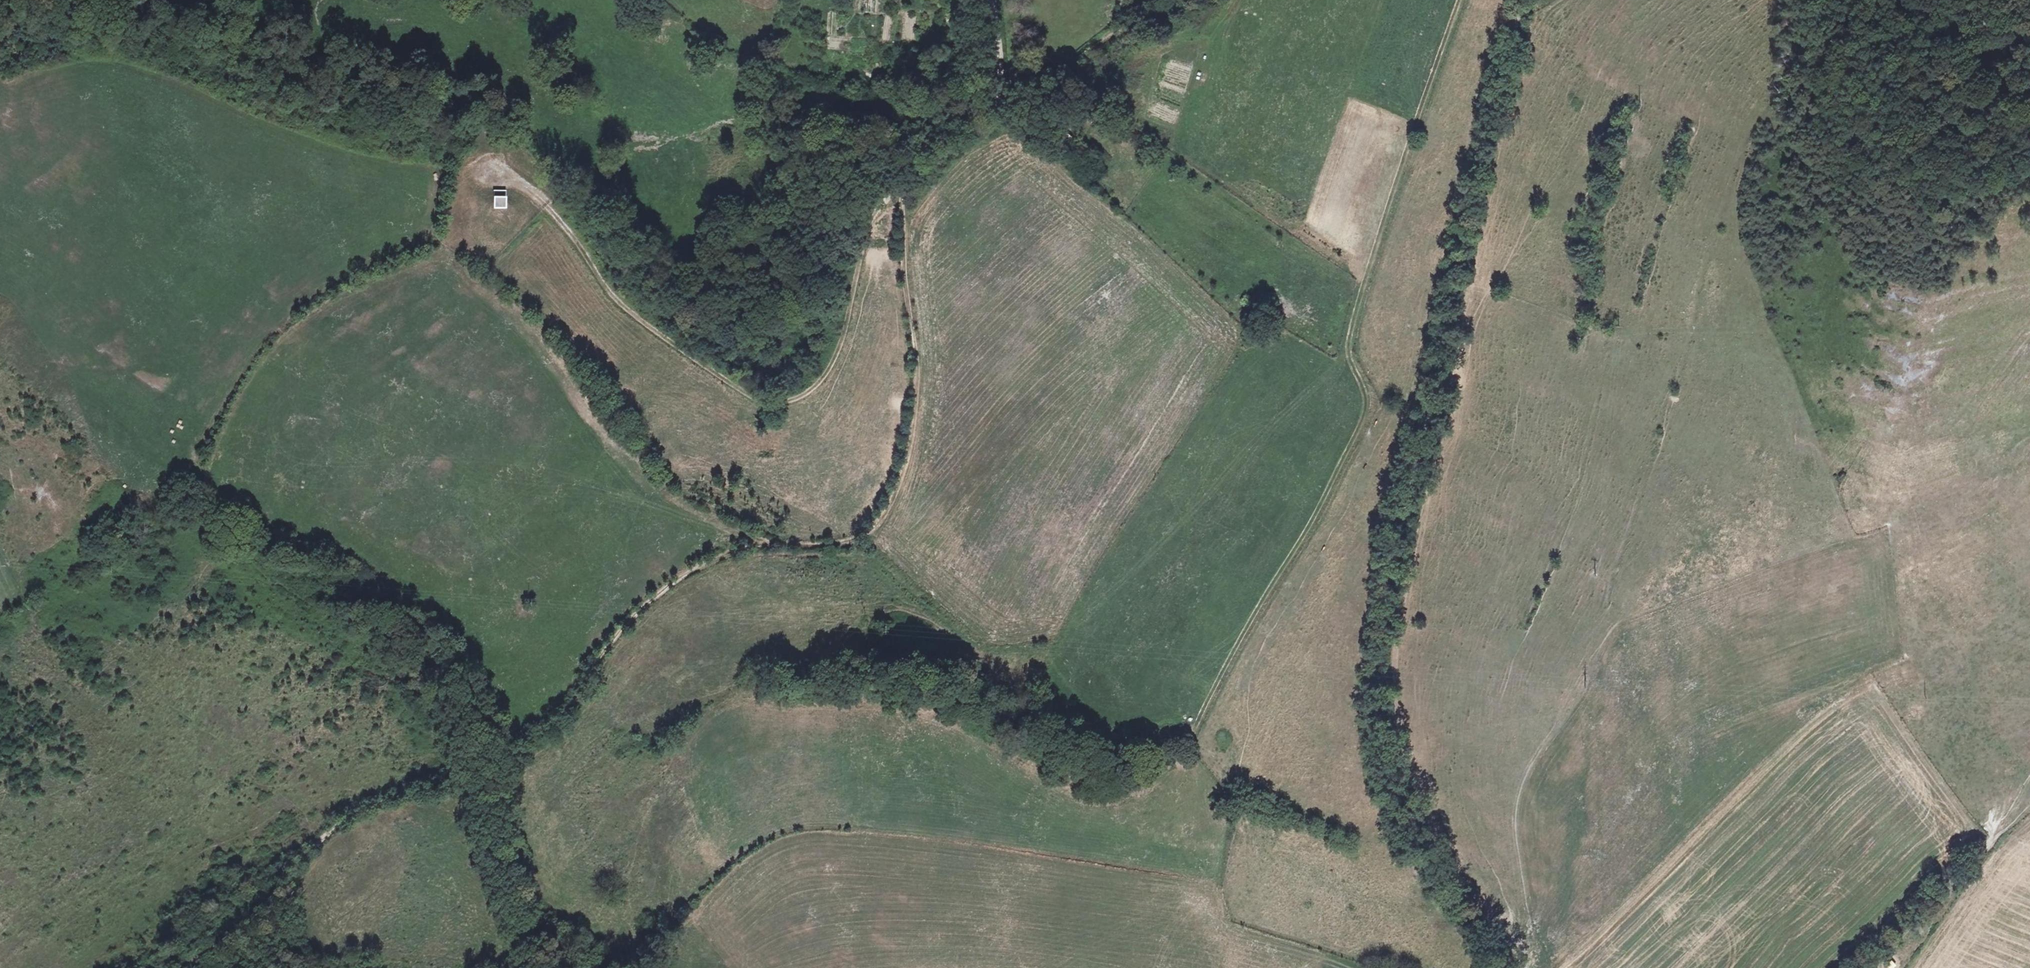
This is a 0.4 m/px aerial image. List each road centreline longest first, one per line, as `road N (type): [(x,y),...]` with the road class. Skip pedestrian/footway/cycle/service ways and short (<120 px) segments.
road 1 (track): [(1010,101),(902,181),(916,379),(911,447),(892,504),(872,532),(829,546),(731,551),(678,580),(623,628),(514,767),(352,816),(235,932),(185,967)]
road 2 (track): [(902,181),(868,235),(824,379),(770,405),(618,301),(552,211)]

